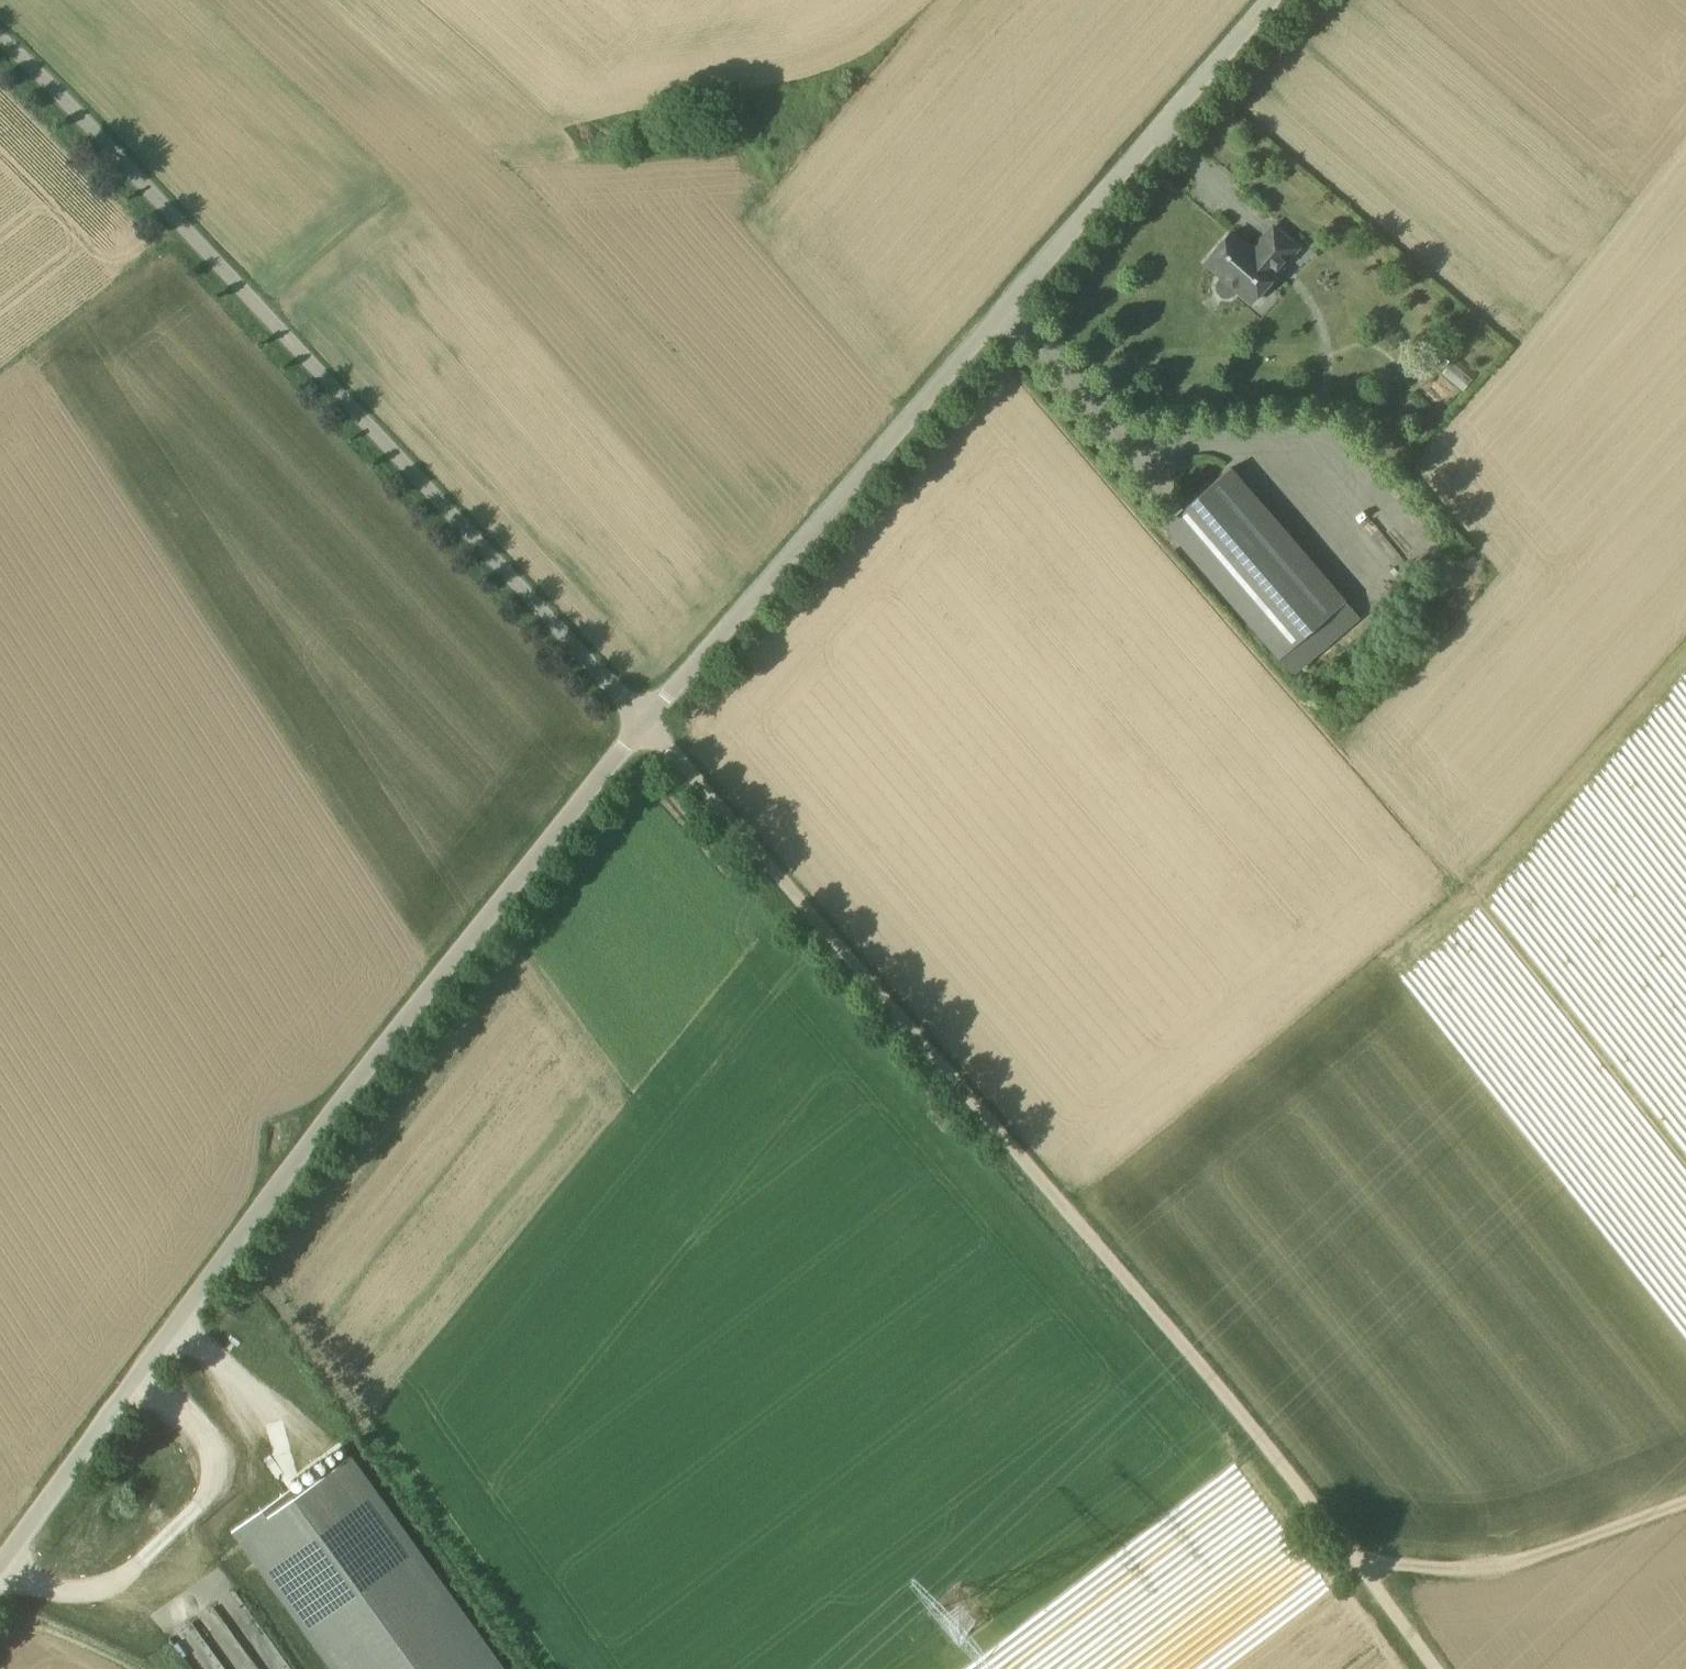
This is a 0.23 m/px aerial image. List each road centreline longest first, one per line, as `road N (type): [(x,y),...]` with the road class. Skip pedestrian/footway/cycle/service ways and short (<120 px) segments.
road 1 (unclassified): [(1432,1668),(1359,1567),(635,711)]
road 2 (unclassified): [(0,1549),(635,711)]
road 3 (unclassified): [(635,711),(1266,0)]
road 4 (unclassified): [(635,711),(0,43)]
road 5 (track): [(1685,1502),(1518,1562),(1446,1571),(1359,1567)]

